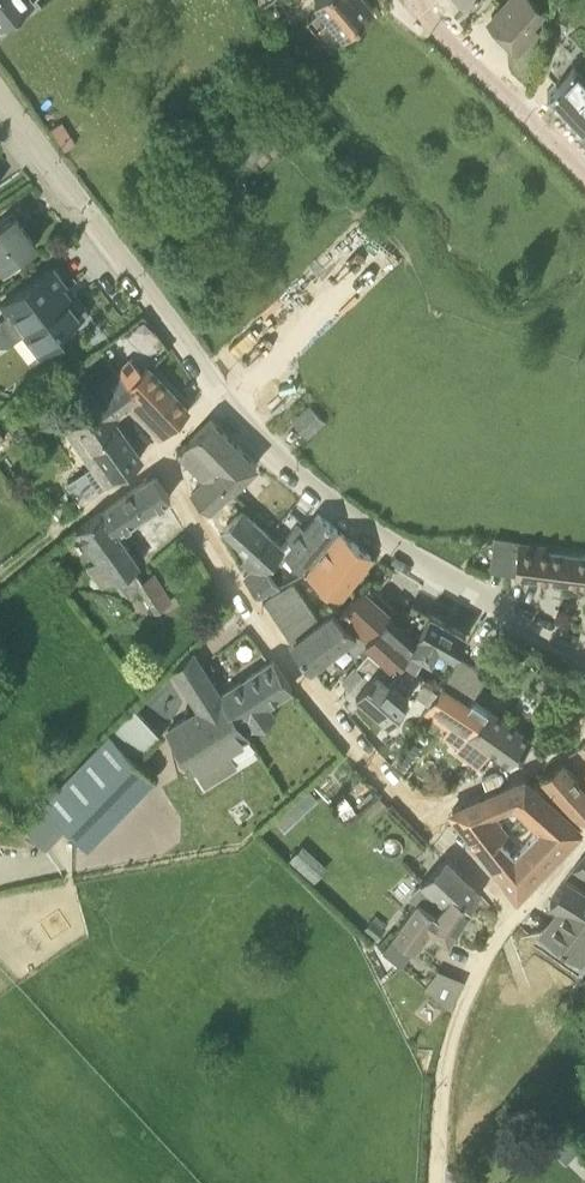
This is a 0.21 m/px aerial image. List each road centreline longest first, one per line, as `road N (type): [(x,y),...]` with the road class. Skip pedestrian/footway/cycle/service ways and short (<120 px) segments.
road 1 (residential): [(584,647),(400,550),(317,492),(226,401),(0,103)]
road 2 (residential): [(513,914),(328,715),(157,460)]
road 3 (residential): [(432,1182),(457,1024),(513,914)]
road 4 (residential): [(584,168),(418,0)]

